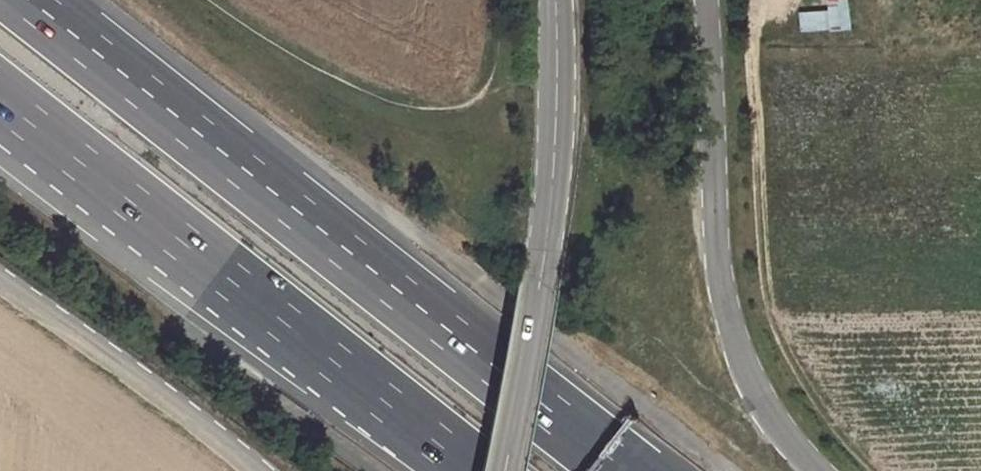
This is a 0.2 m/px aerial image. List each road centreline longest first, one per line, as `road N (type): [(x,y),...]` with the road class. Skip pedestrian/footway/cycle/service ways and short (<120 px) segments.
road 1 (motorway): [(627,470),(30,0)]
road 2 (motorway): [(0,100),(473,470)]
road 3 (track): [(865,470),(821,431),(761,317),(746,219),(737,35),(766,1)]
road 4 (unclassified): [(708,0),(720,280),(746,370),(788,444),(821,470)]
road 5 (unclassified): [(503,470),(550,211),(555,0)]

